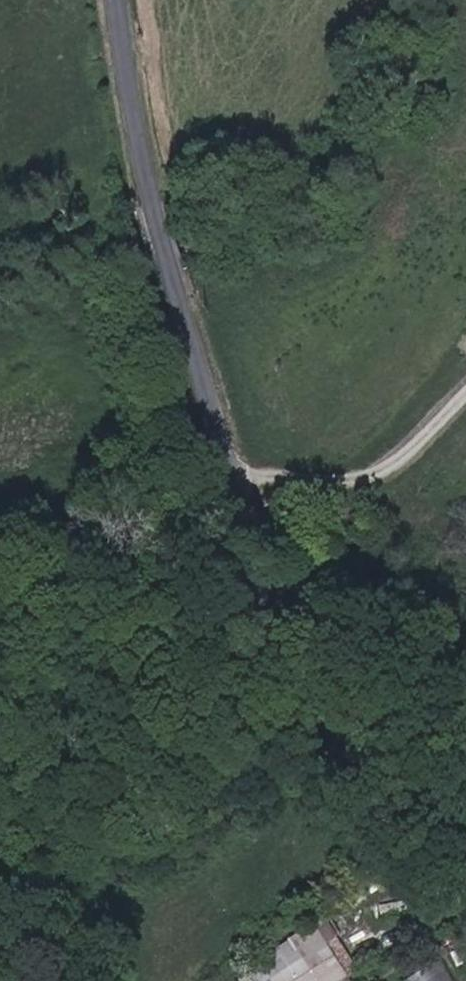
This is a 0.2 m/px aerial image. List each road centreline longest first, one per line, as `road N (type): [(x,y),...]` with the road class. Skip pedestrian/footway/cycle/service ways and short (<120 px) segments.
road 1 (tertiary): [(120,0),(146,187),(281,665),(327,734),(465,848)]
road 2 (track): [(227,469),(344,478),(387,467),(415,452),(465,398)]

